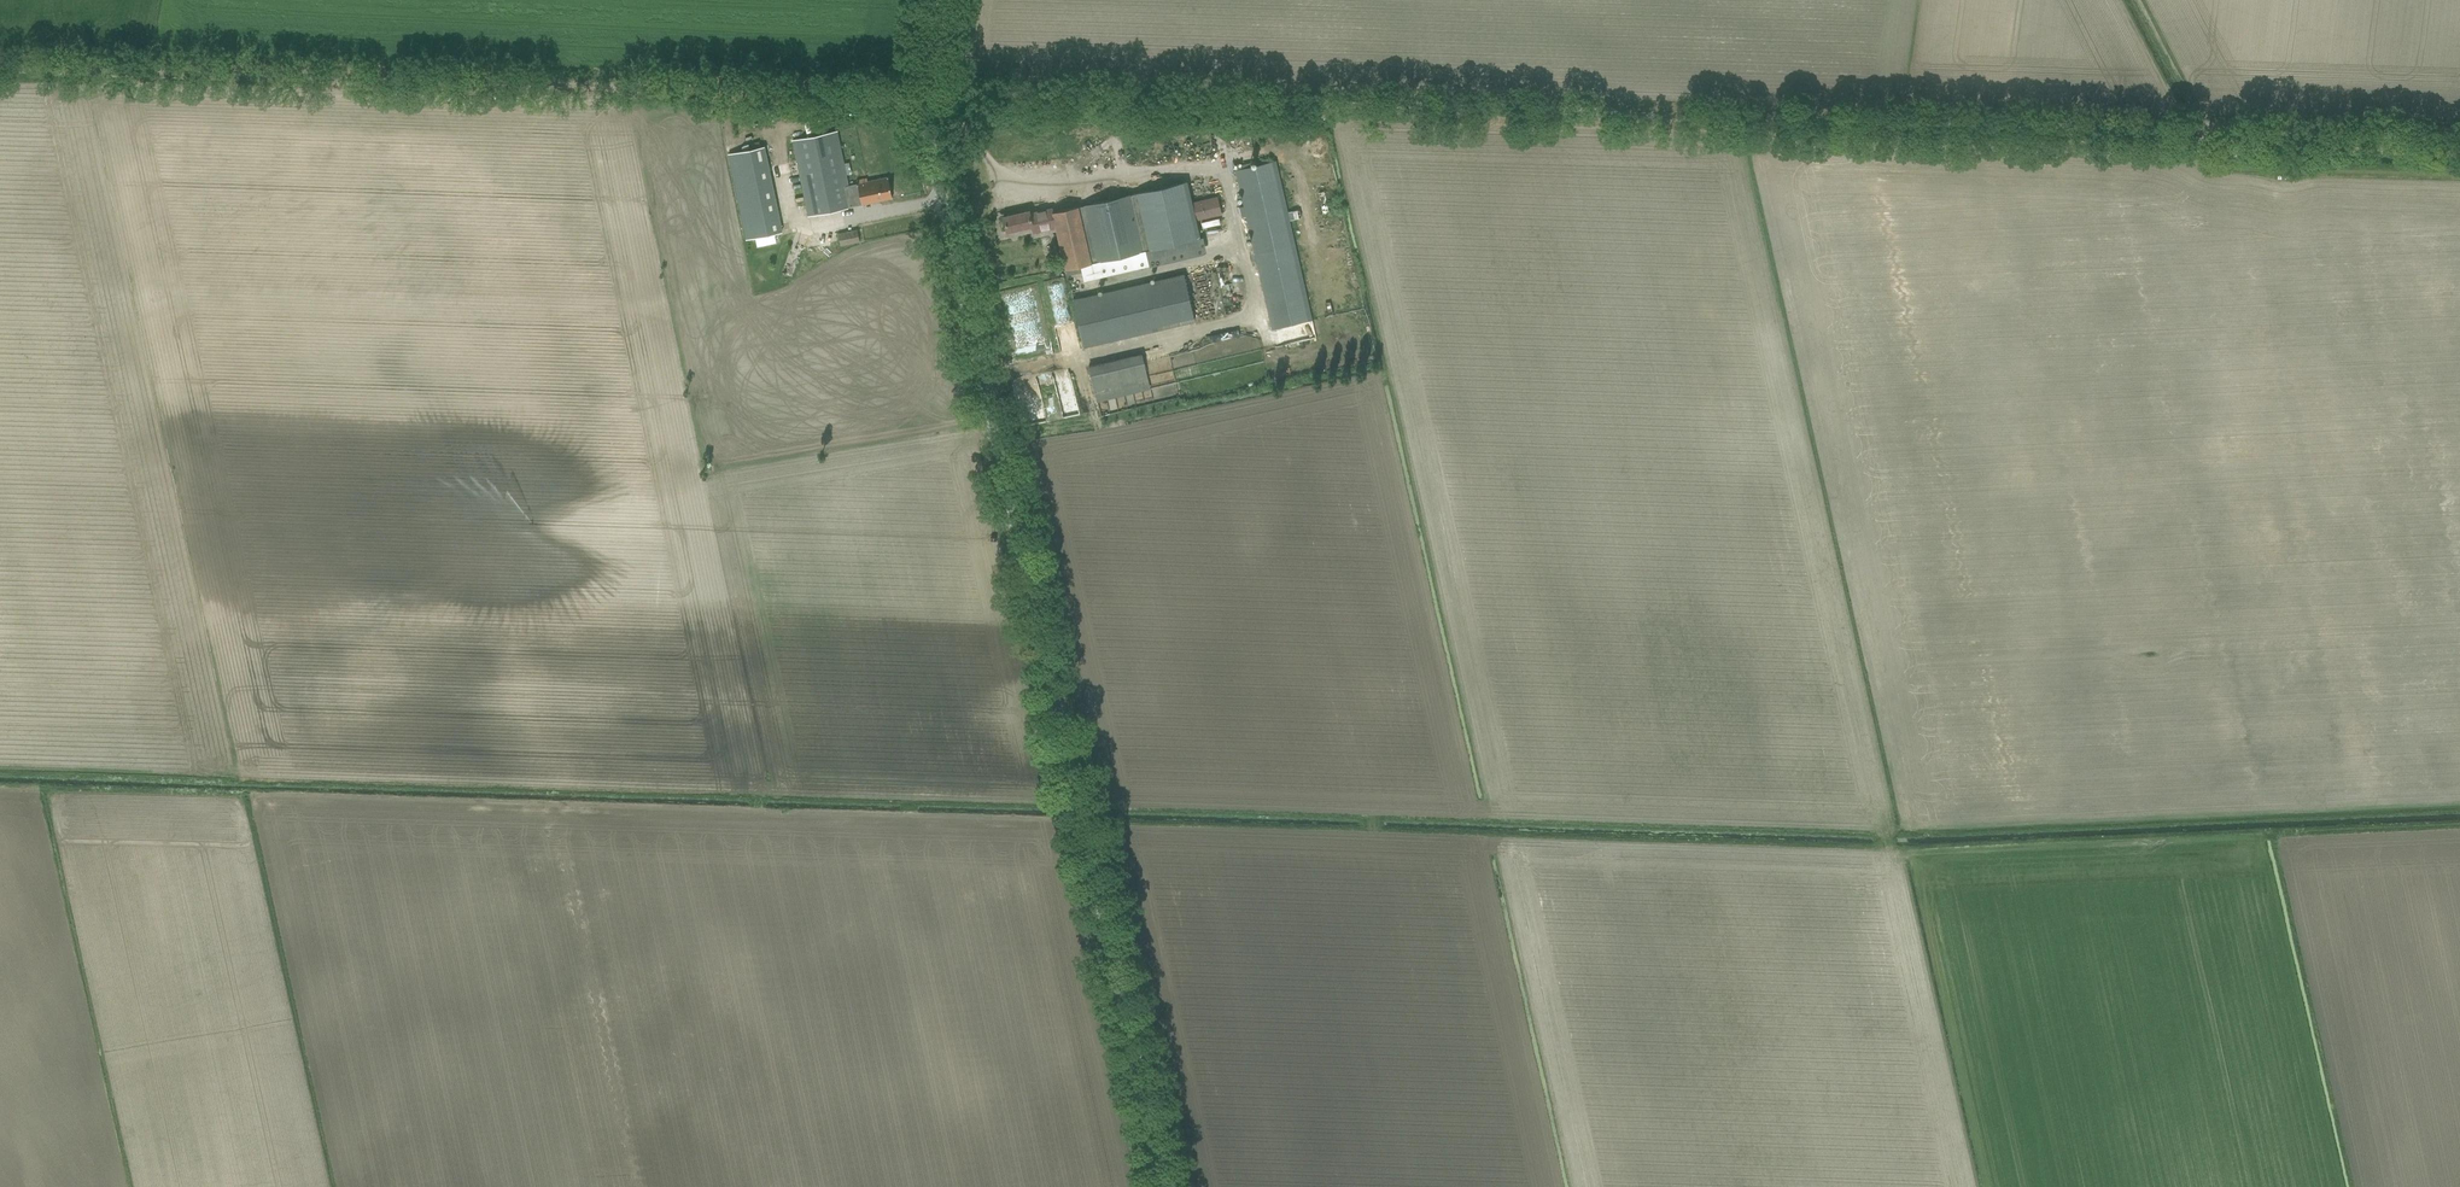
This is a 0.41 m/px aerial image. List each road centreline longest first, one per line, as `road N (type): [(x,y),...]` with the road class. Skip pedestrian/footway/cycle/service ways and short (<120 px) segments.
road 1 (track): [(2459,142),(928,95)]
road 2 (unclassified): [(1163,1186),(935,180),(928,95),(941,0)]
road 3 (track): [(0,65),(928,95)]

